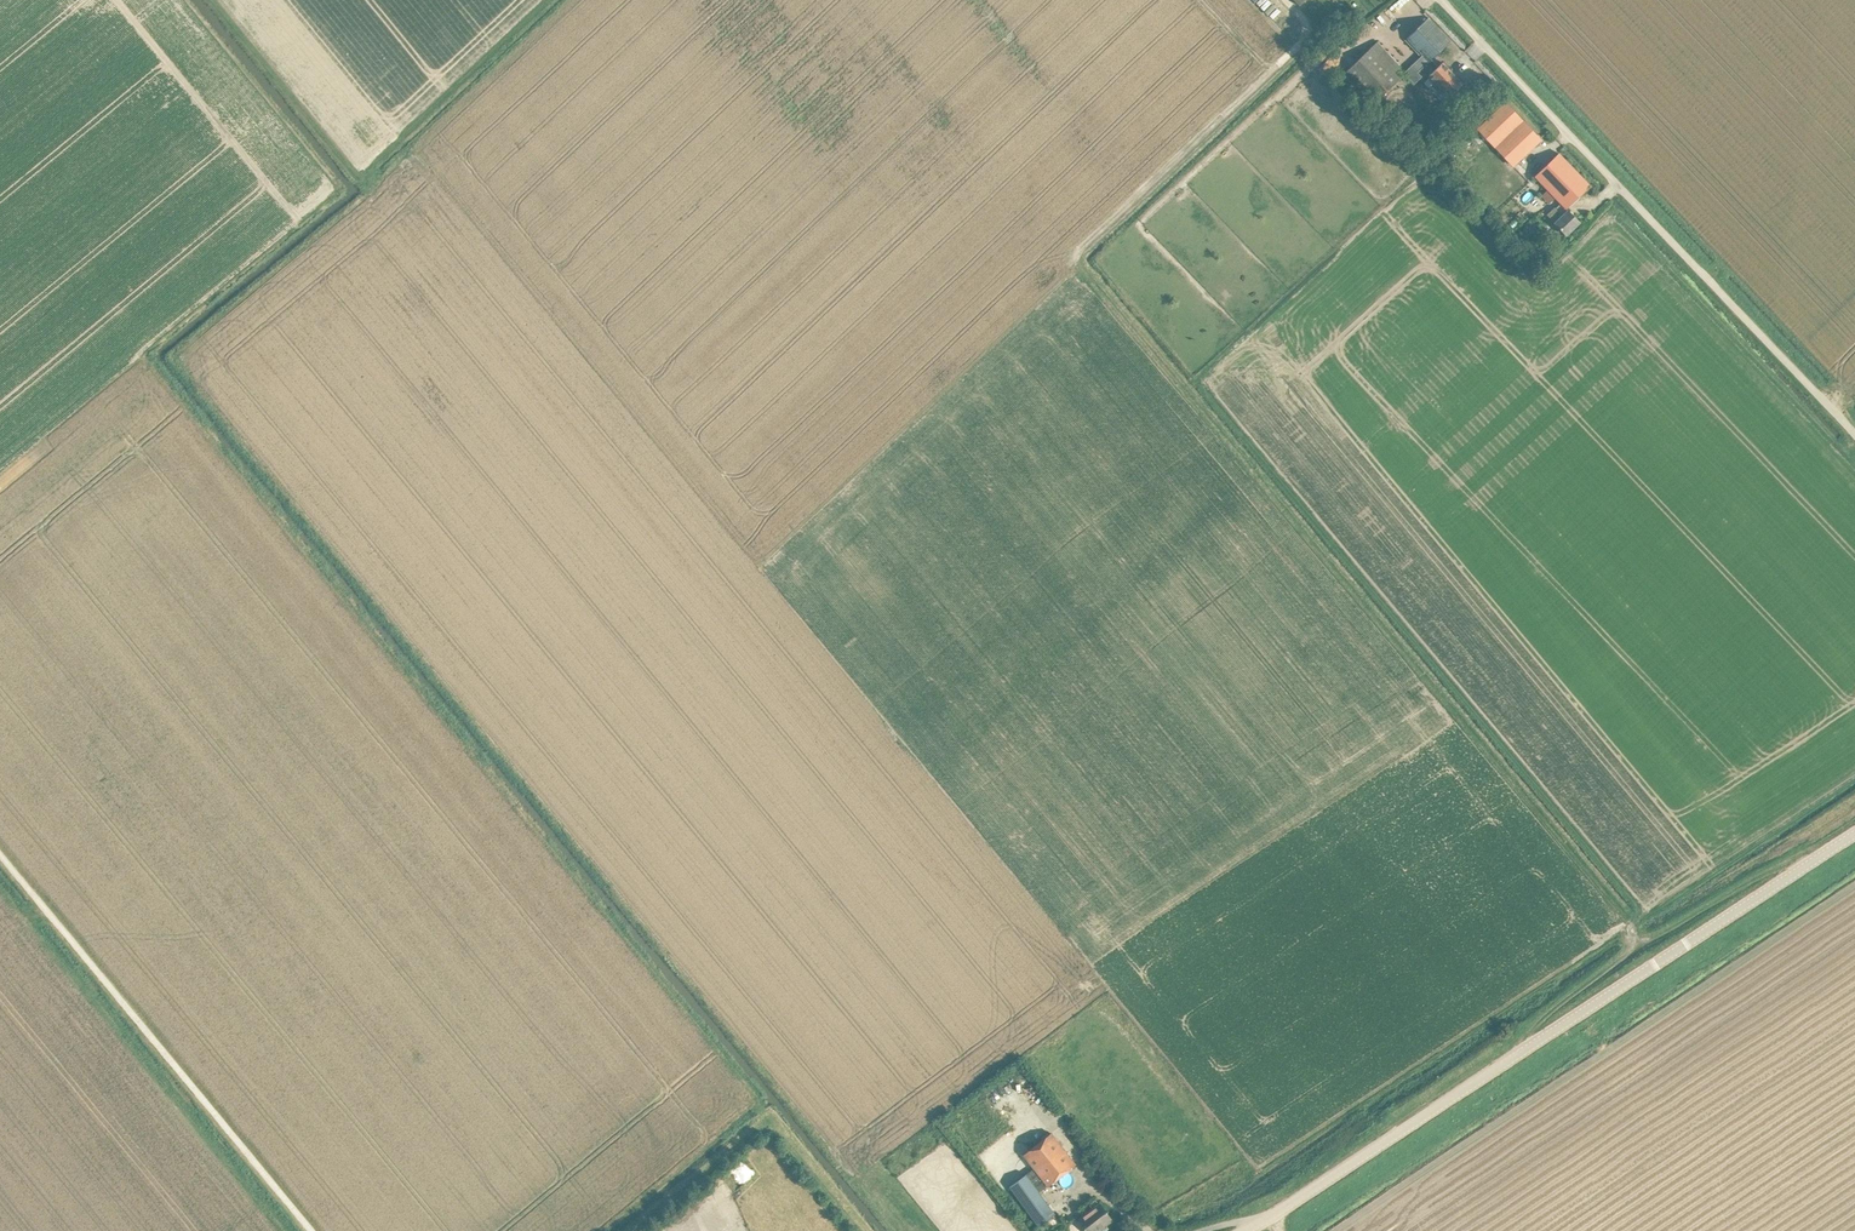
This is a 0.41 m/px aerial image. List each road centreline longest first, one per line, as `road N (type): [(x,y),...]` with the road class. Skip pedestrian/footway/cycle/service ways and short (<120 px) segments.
road 1 (tertiary): [(1243,1230),(1854,833)]
road 2 (unclassified): [(1854,426),(1445,0)]

